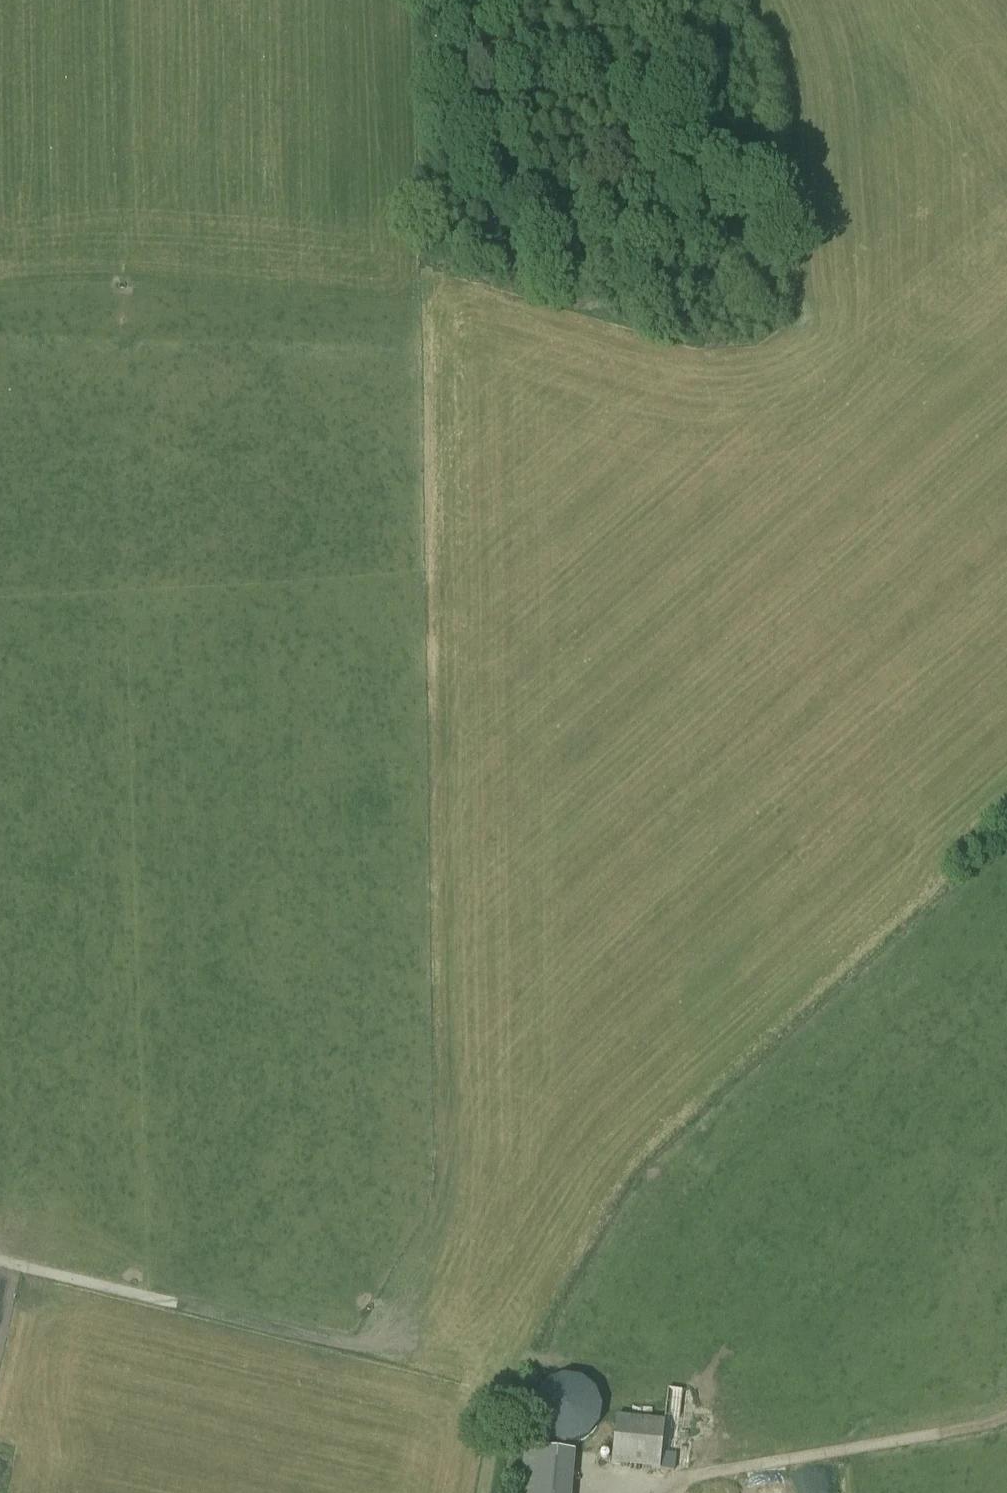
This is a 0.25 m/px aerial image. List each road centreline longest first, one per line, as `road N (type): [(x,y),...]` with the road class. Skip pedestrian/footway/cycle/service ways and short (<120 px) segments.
road 1 (track): [(665,1492),(664,1485),(1006,1416)]

